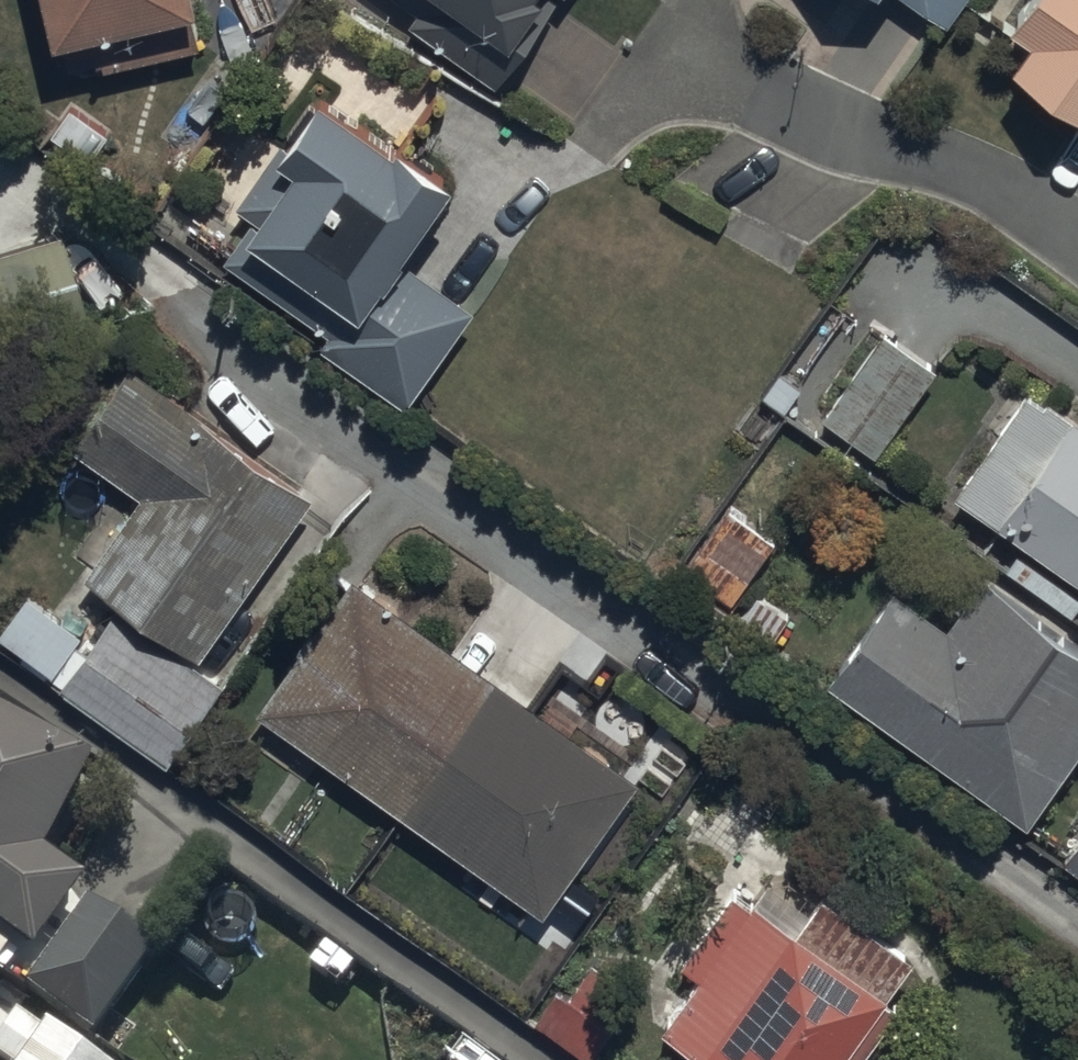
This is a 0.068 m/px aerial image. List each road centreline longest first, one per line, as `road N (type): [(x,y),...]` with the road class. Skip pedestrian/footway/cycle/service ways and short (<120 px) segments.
road 1 (residential): [(664,36),(798,114),(991,183),(1077,241)]

